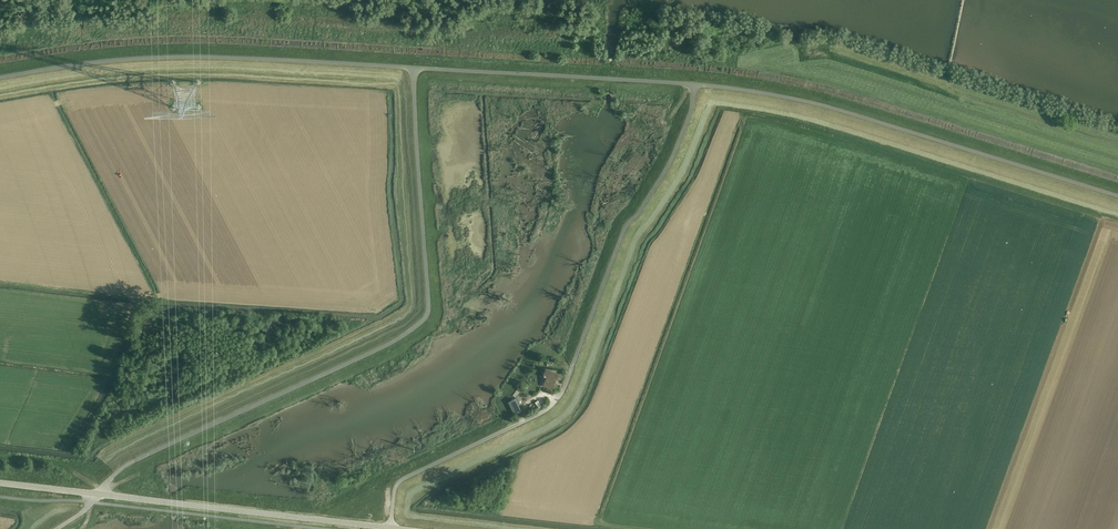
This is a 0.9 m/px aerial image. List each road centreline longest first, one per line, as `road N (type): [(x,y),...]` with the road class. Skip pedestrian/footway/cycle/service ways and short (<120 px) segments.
road 1 (unclassified): [(1117,195),(748,91),(414,67)]
road 2 (unclassified): [(98,494),(154,450),(416,329),(429,300),(414,67)]
road 3 (unclassified): [(414,67),(144,58),(0,78)]
road 4 (secondary): [(98,494),(391,528)]

